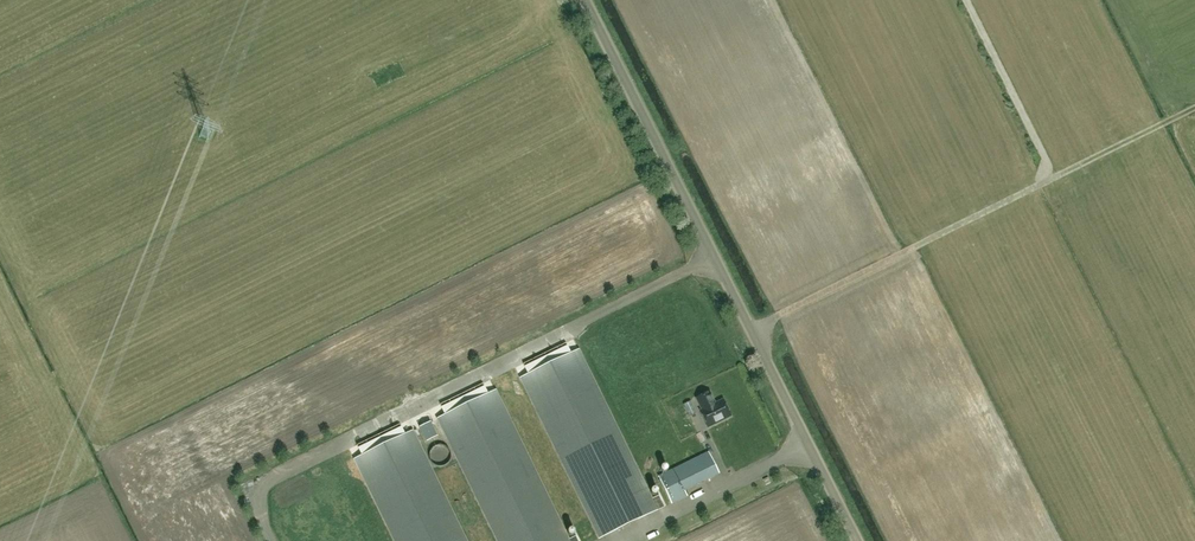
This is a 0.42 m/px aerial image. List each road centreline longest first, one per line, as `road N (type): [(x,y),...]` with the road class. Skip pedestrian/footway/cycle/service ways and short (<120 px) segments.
road 1 (unclassified): [(857,540),(584,0)]
road 2 (track): [(1194,107),(1055,177)]

